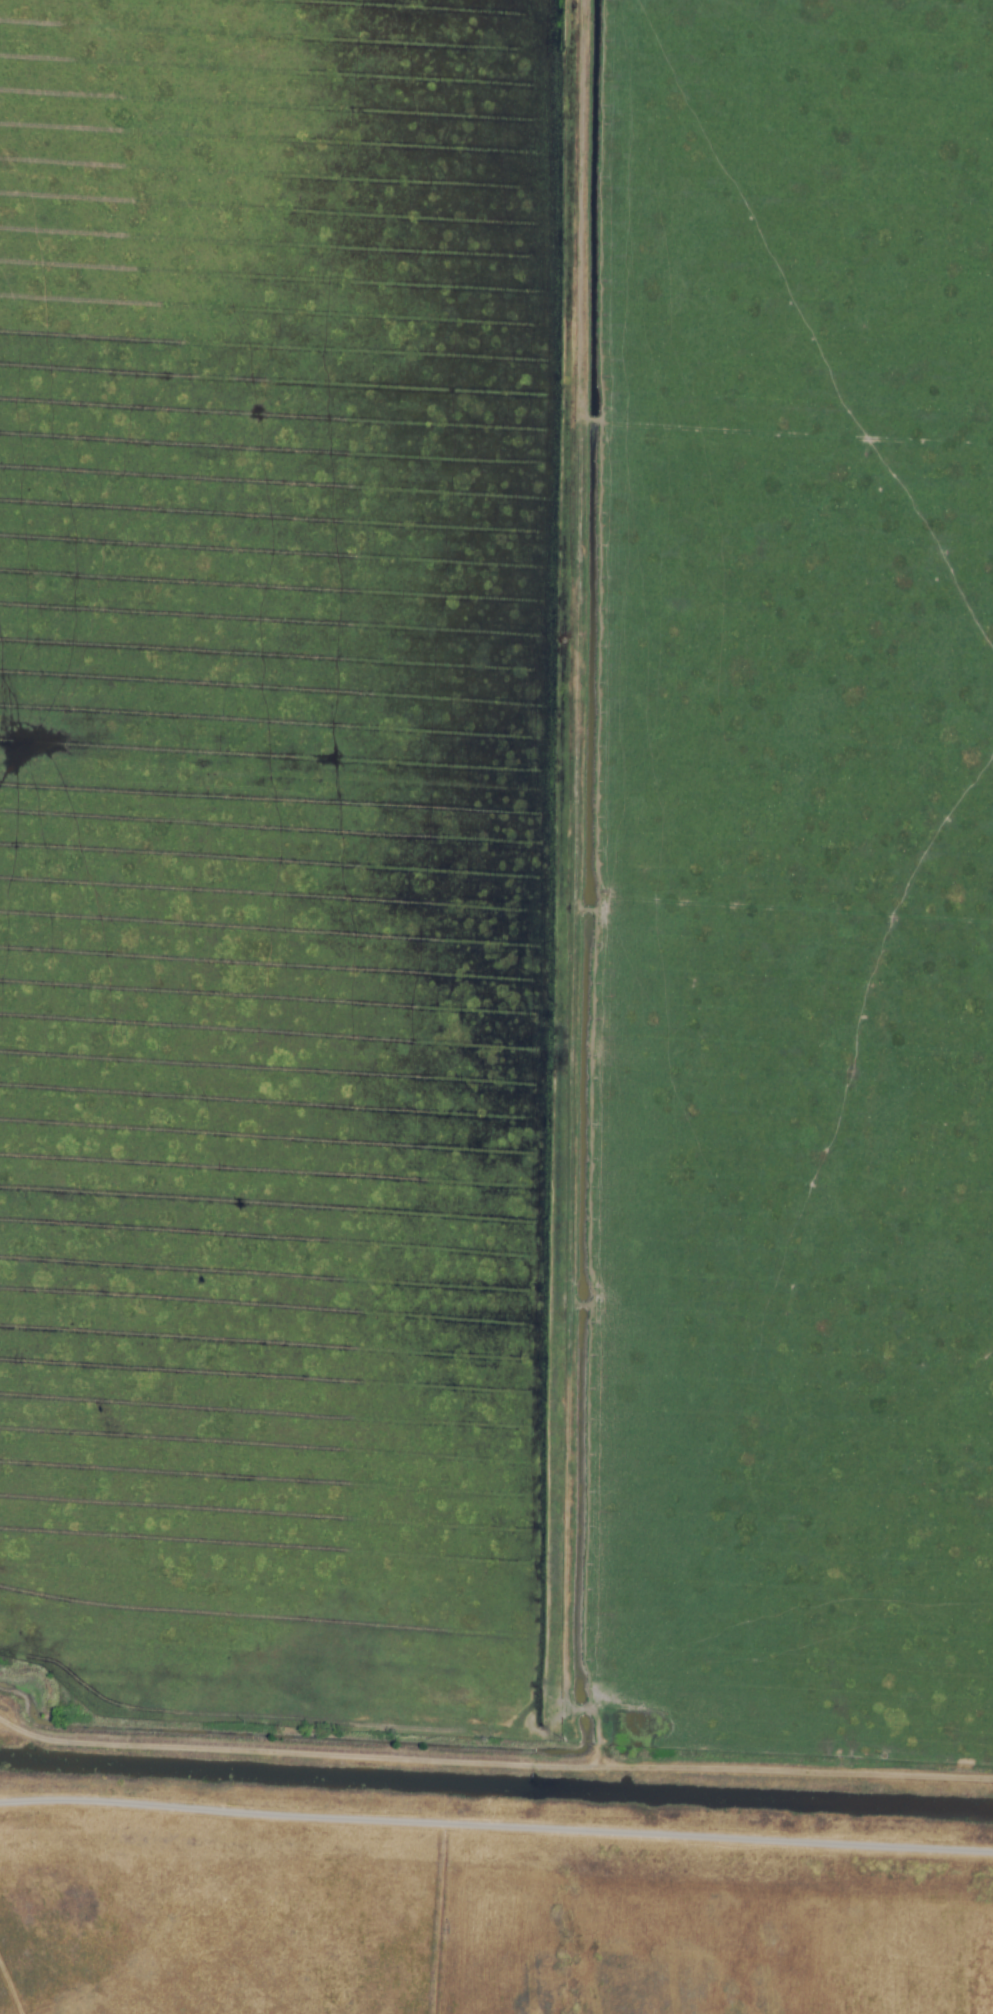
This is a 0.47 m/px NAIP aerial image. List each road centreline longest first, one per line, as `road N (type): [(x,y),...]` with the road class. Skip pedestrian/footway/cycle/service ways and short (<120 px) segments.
road 1 (track): [(992,1856),(84,1802),(0,1804)]

